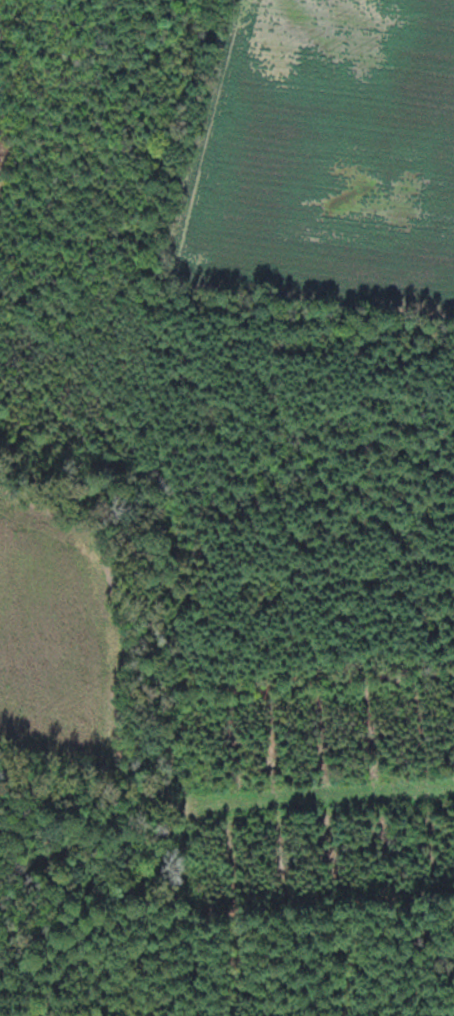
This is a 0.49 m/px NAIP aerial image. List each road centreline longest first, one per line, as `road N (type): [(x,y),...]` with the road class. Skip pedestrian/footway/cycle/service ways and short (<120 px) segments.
road 1 (residential): [(453,795),(0,852)]

